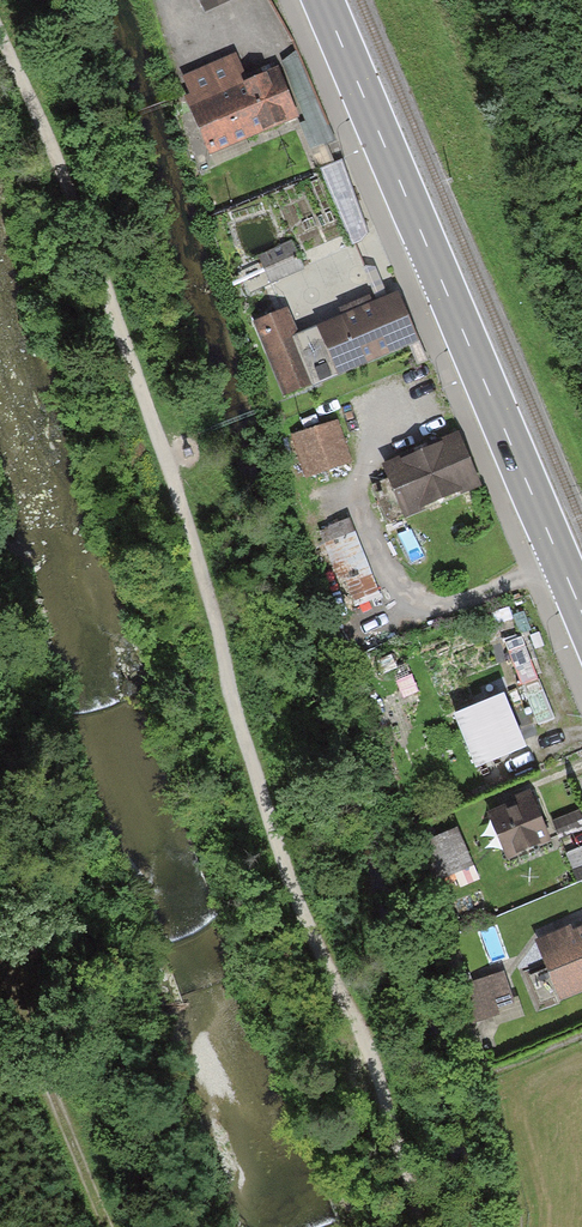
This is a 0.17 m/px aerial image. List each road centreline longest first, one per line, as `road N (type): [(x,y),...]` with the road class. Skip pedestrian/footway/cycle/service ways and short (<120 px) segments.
road 1 (track): [(416,1226),(394,1124),(361,1026),(275,833),(156,431),(0,31)]
road 2 (secondary): [(581,615),(322,0)]
road 3 (track): [(108,1226),(23,1010),(0,977)]

